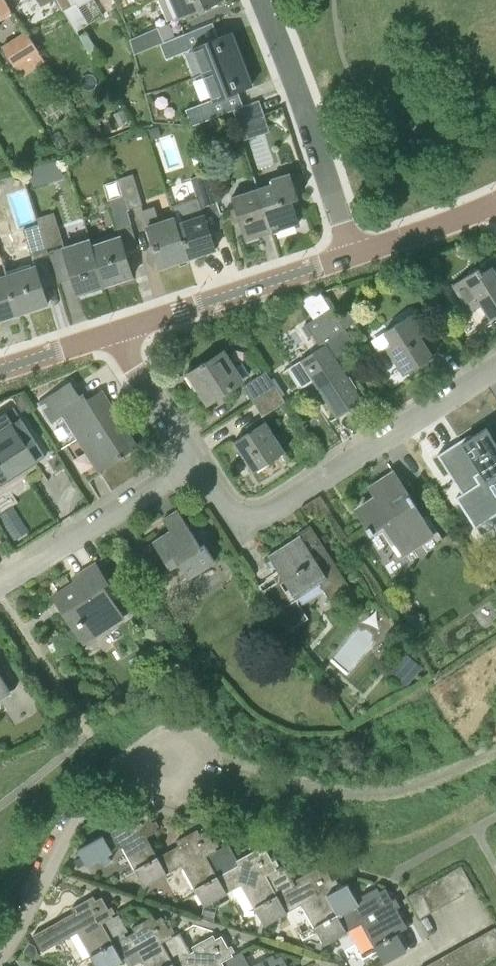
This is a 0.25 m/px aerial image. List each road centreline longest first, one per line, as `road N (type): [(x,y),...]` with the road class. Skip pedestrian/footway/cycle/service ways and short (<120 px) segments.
road 1 (residential): [(196,454),(232,505),(267,509),(495,366)]
road 2 (residential): [(0,949),(95,794),(132,769),(184,760)]
road 3 (residential): [(354,255),(263,0)]
road 4 (tertiary): [(114,332),(354,255)]
road 5 (residential): [(0,581),(196,454)]
road 6 (tertiary): [(354,255),(495,202)]
road 7 (residential): [(114,332),(196,454)]
road 8 (tertiary): [(0,370),(114,332)]

